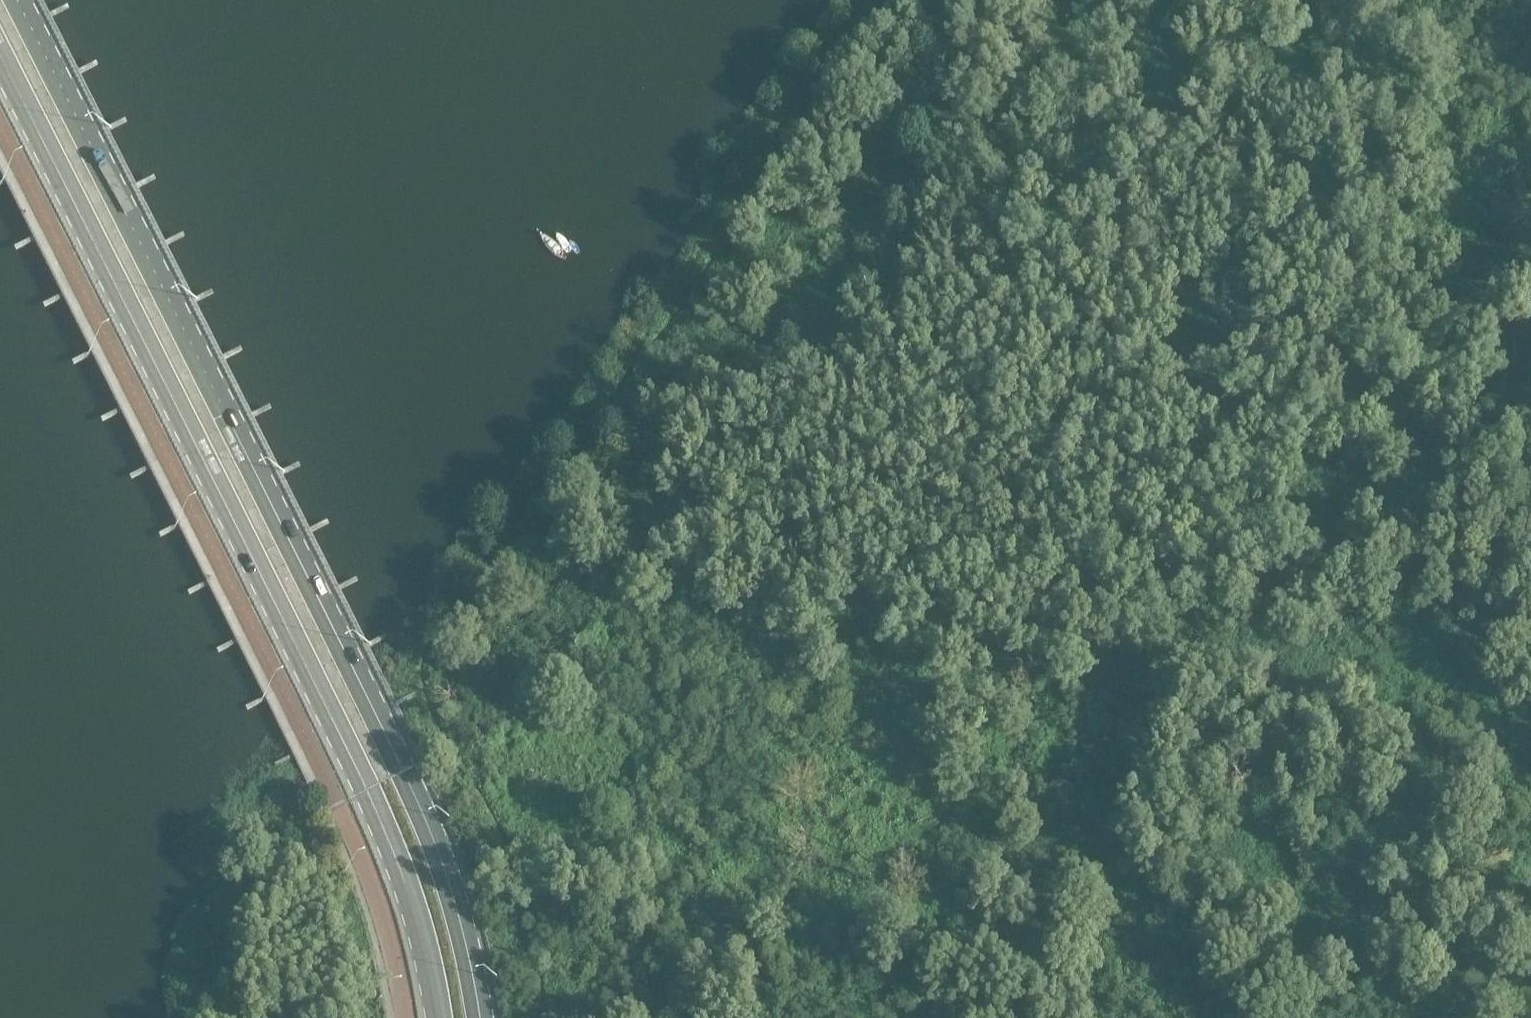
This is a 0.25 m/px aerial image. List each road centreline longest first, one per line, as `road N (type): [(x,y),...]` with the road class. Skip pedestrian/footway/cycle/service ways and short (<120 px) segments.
road 1 (secondary): [(480,1017),(430,828),(14,0)]
road 2 (secondary): [(0,62),(366,791),(428,962),(437,1017)]

